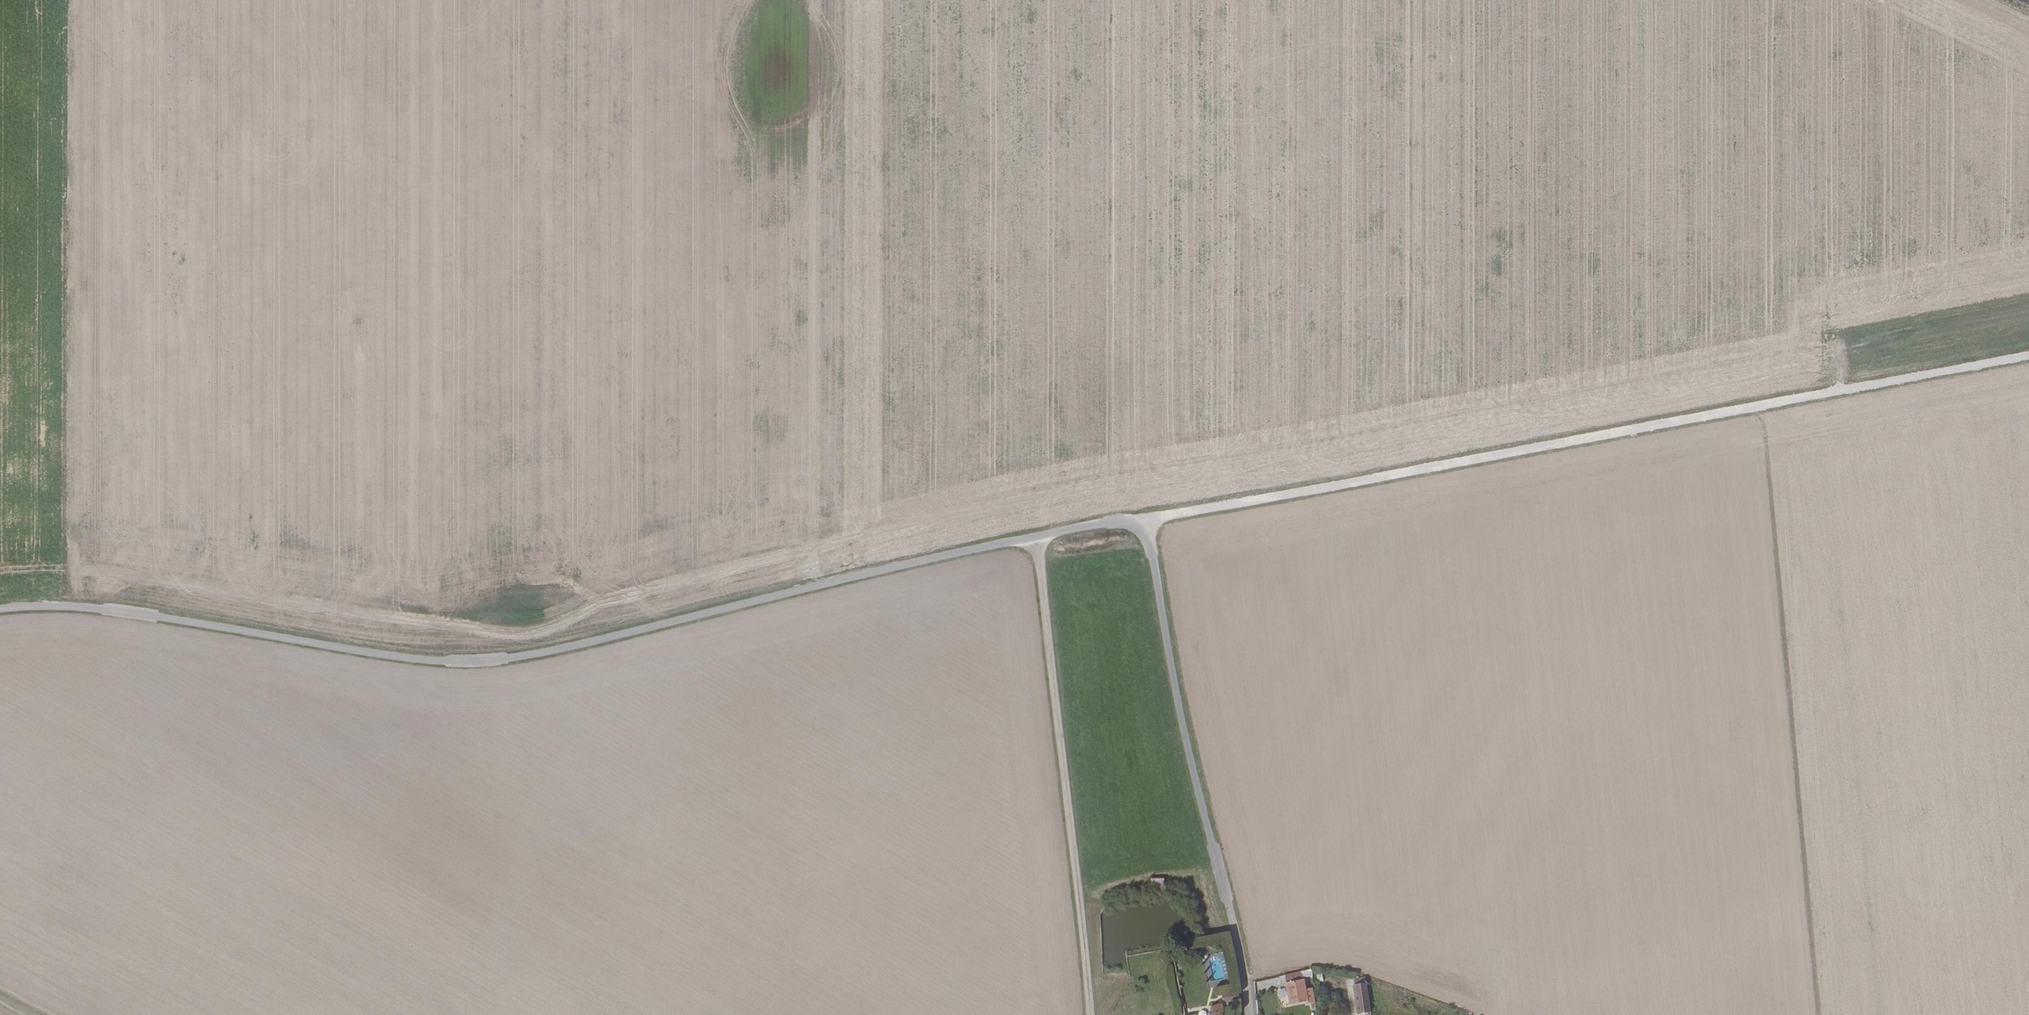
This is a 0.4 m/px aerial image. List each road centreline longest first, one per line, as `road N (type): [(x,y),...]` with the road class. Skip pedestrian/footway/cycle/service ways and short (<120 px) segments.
road 1 (unclassified): [(0,610),(102,608),(401,658),(489,661),(1123,523),(1141,531),(1151,550),(1175,700),(1247,1014)]
road 2 (track): [(1141,531),(1160,518),(2028,357)]

